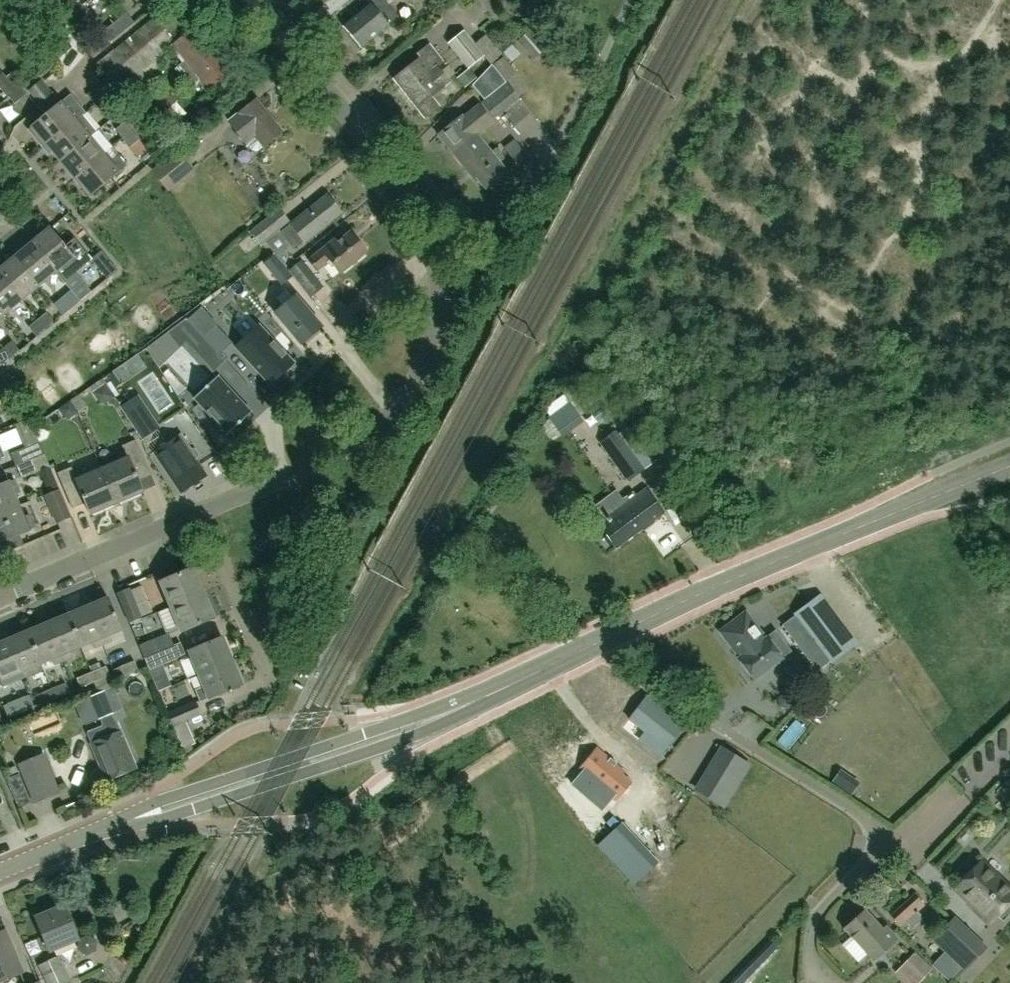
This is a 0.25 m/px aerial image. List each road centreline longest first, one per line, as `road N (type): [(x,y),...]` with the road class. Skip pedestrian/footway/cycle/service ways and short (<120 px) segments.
road 1 (tertiary): [(0,873),(138,817),(400,732),(715,586),(1009,466)]
road 2 (residential): [(200,512),(324,460),(373,429),(412,390),(436,334),(432,240),(412,201),(250,0)]
road 3 (residential): [(0,595),(200,512)]
road 4 (residential): [(270,683),(200,512)]

